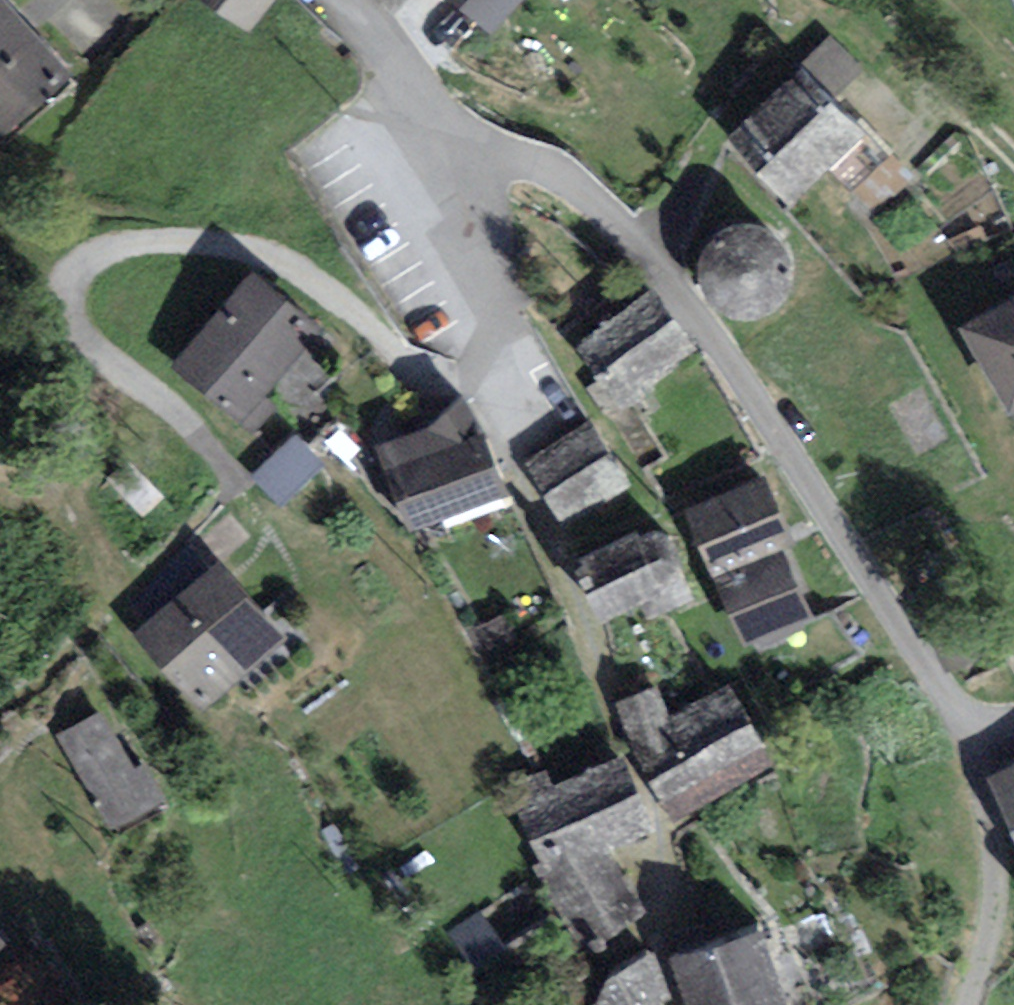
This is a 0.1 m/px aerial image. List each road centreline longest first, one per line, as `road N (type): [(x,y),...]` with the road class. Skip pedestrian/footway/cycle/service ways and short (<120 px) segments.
road 1 (unclassified): [(969,1004),(995,883),(989,823),(958,718),(647,237),(565,184),(461,152),(345,0)]

